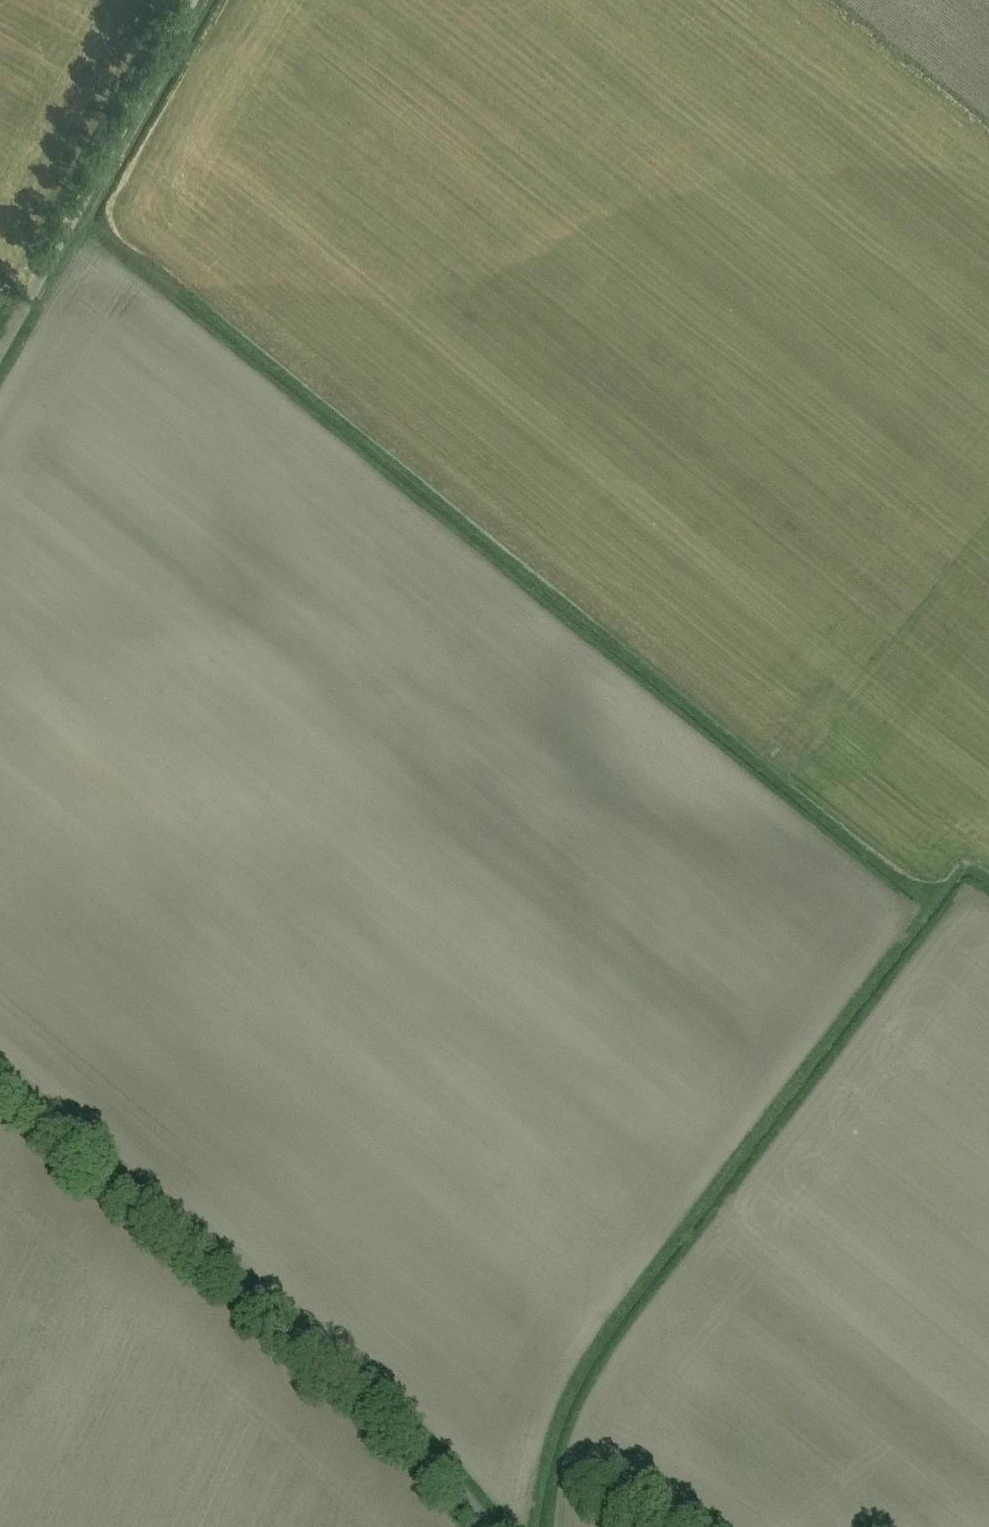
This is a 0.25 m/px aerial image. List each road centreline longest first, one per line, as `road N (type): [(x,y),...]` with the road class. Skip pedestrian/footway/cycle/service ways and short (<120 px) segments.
road 1 (unclassified): [(489,1526),(330,1365),(0,1089)]
road 2 (unclassified): [(0,345),(188,0)]

